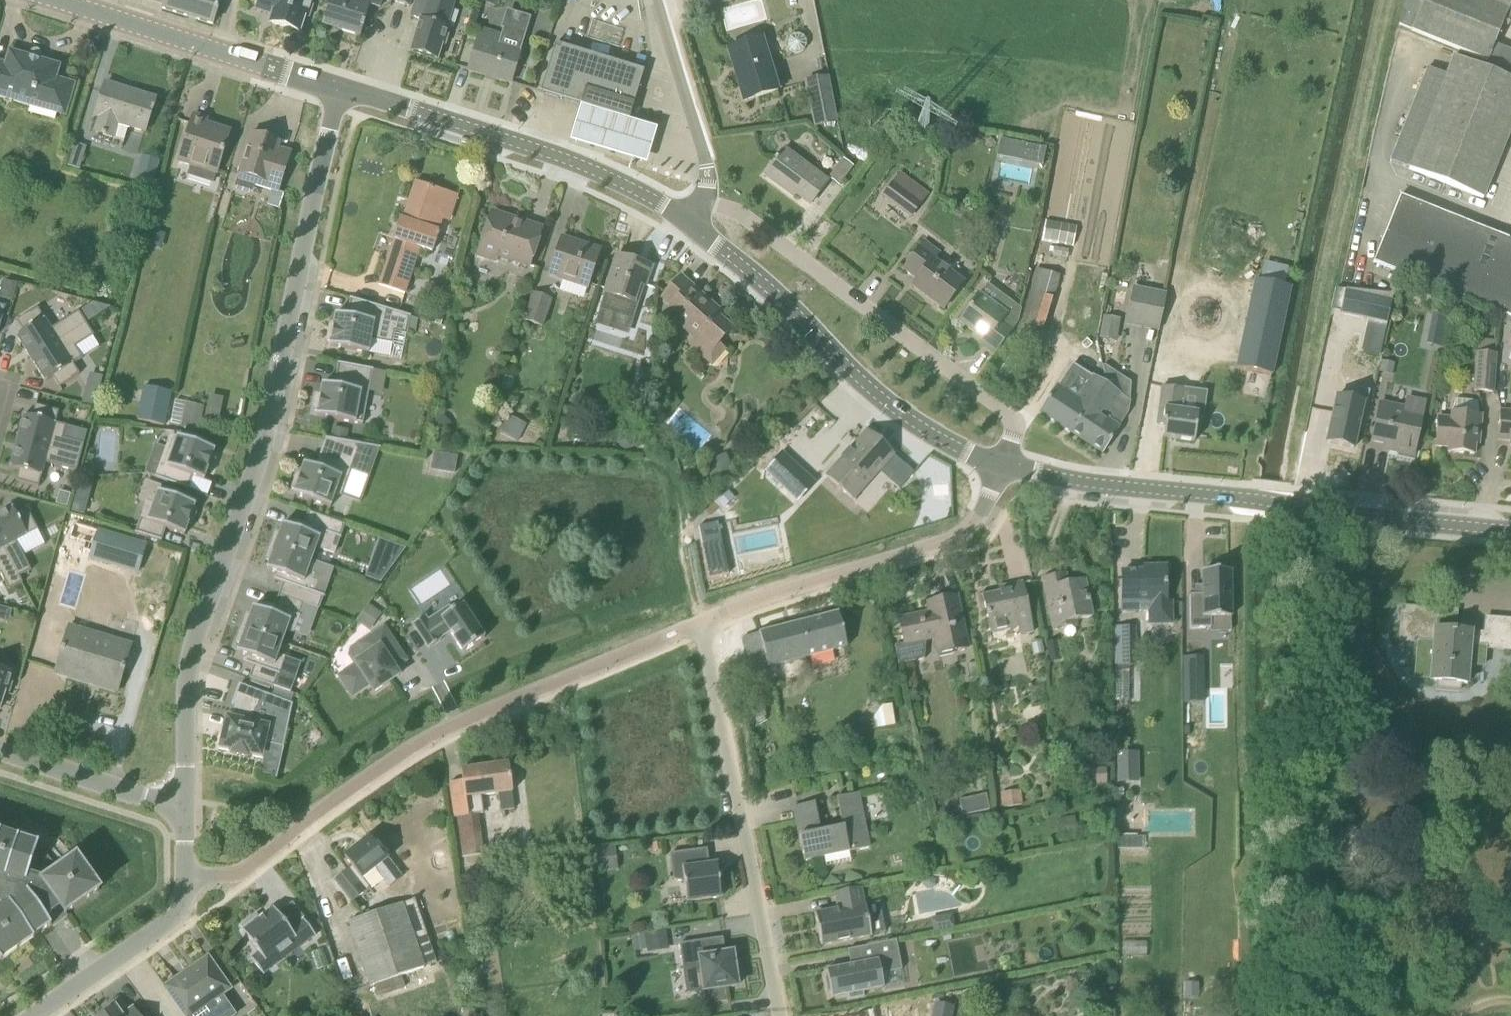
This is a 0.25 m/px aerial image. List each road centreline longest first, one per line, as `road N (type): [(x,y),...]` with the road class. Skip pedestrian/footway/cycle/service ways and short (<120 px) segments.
road 1 (residential): [(186,803),(187,665),(262,448),(343,88)]
road 2 (residential): [(185,877),(247,871),(455,725),(702,621)]
road 3 (tertiary): [(1510,531),(1059,480),(1004,466)]
road 4 (residential): [(780,1015),(702,621)]
road 5 (tertiary): [(1004,466),(914,422),(697,226)]
road 6 (tertiary): [(697,226),(582,165),(343,88)]
road 7 (residential): [(702,621),(966,534),(1004,466)]
road 8 (tertiary): [(343,88),(61,0)]
road 9 (residential): [(41,1015),(173,925),(185,877)]
road 10 (unclassified): [(710,196),(657,0)]
road 11 (residential): [(186,803),(160,803),(0,752)]

